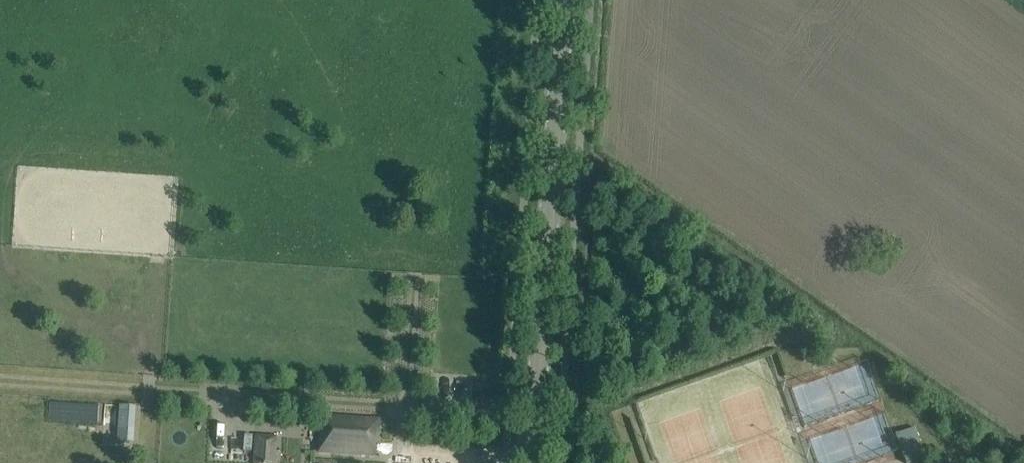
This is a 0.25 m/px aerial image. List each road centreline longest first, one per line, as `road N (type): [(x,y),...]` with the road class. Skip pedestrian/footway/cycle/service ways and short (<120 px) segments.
road 1 (tertiary): [(531,462),(563,0)]

